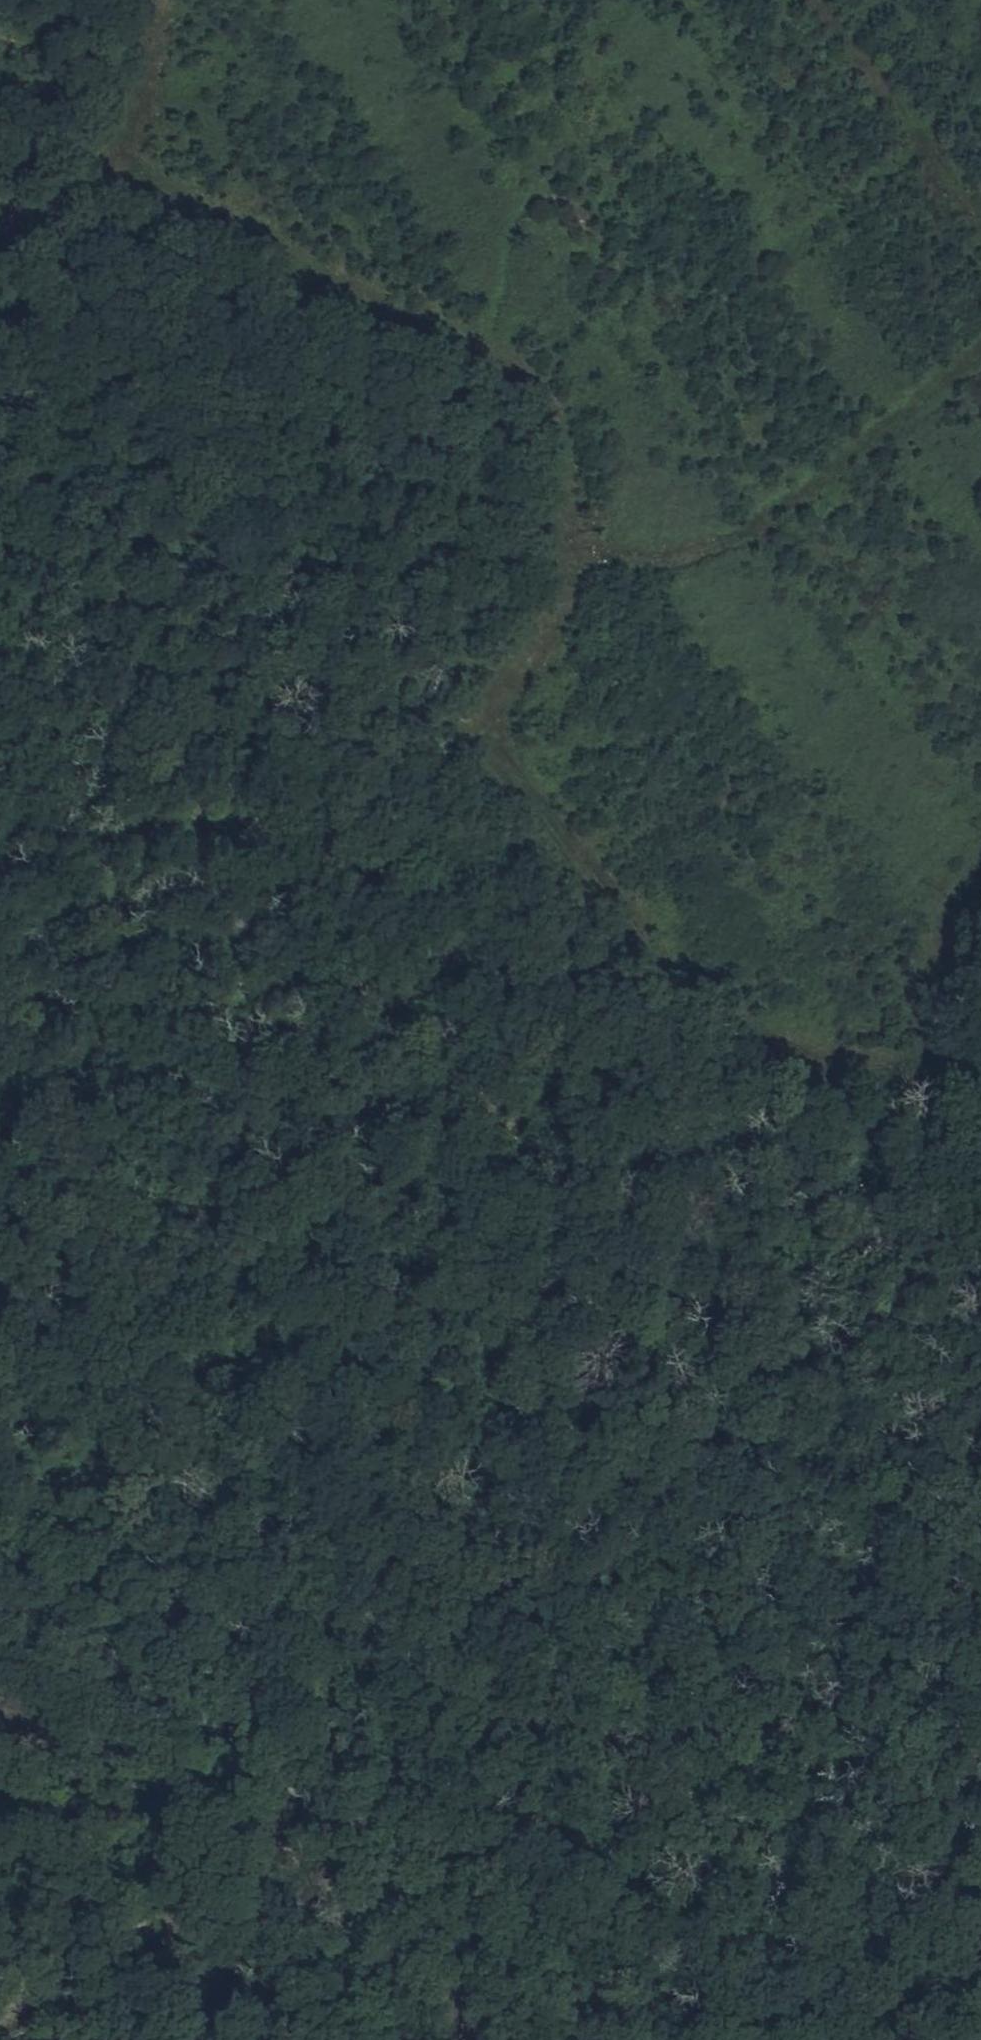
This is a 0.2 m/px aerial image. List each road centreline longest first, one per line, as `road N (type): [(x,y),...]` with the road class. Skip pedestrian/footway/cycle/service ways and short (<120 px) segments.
road 1 (track): [(0,1500),(621,2039)]

